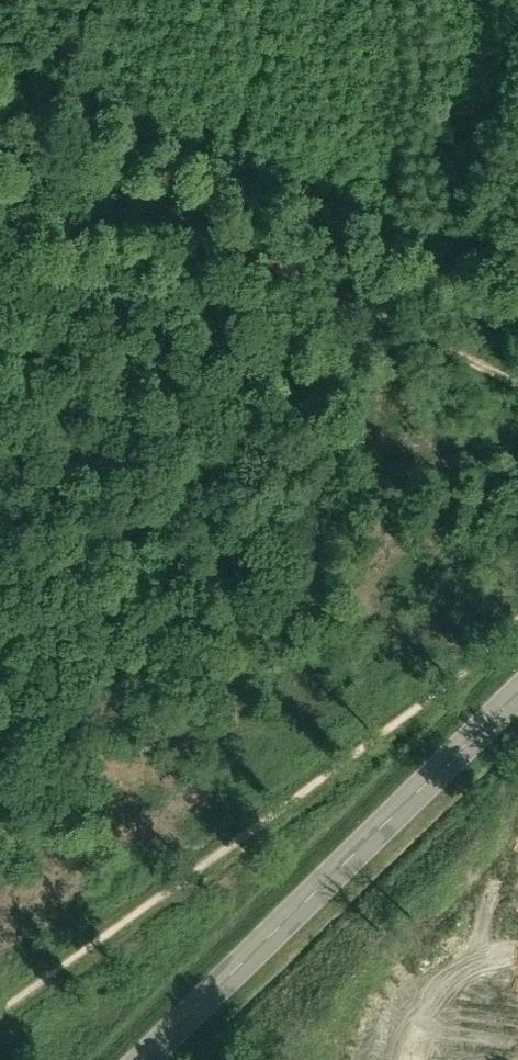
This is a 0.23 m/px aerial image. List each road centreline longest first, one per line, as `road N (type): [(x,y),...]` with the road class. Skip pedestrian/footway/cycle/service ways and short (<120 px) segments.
road 1 (track): [(0,1015),(517,591)]
road 2 (track): [(517,358),(0,113)]
road 3 (unclassified): [(127,1059),(517,690)]

